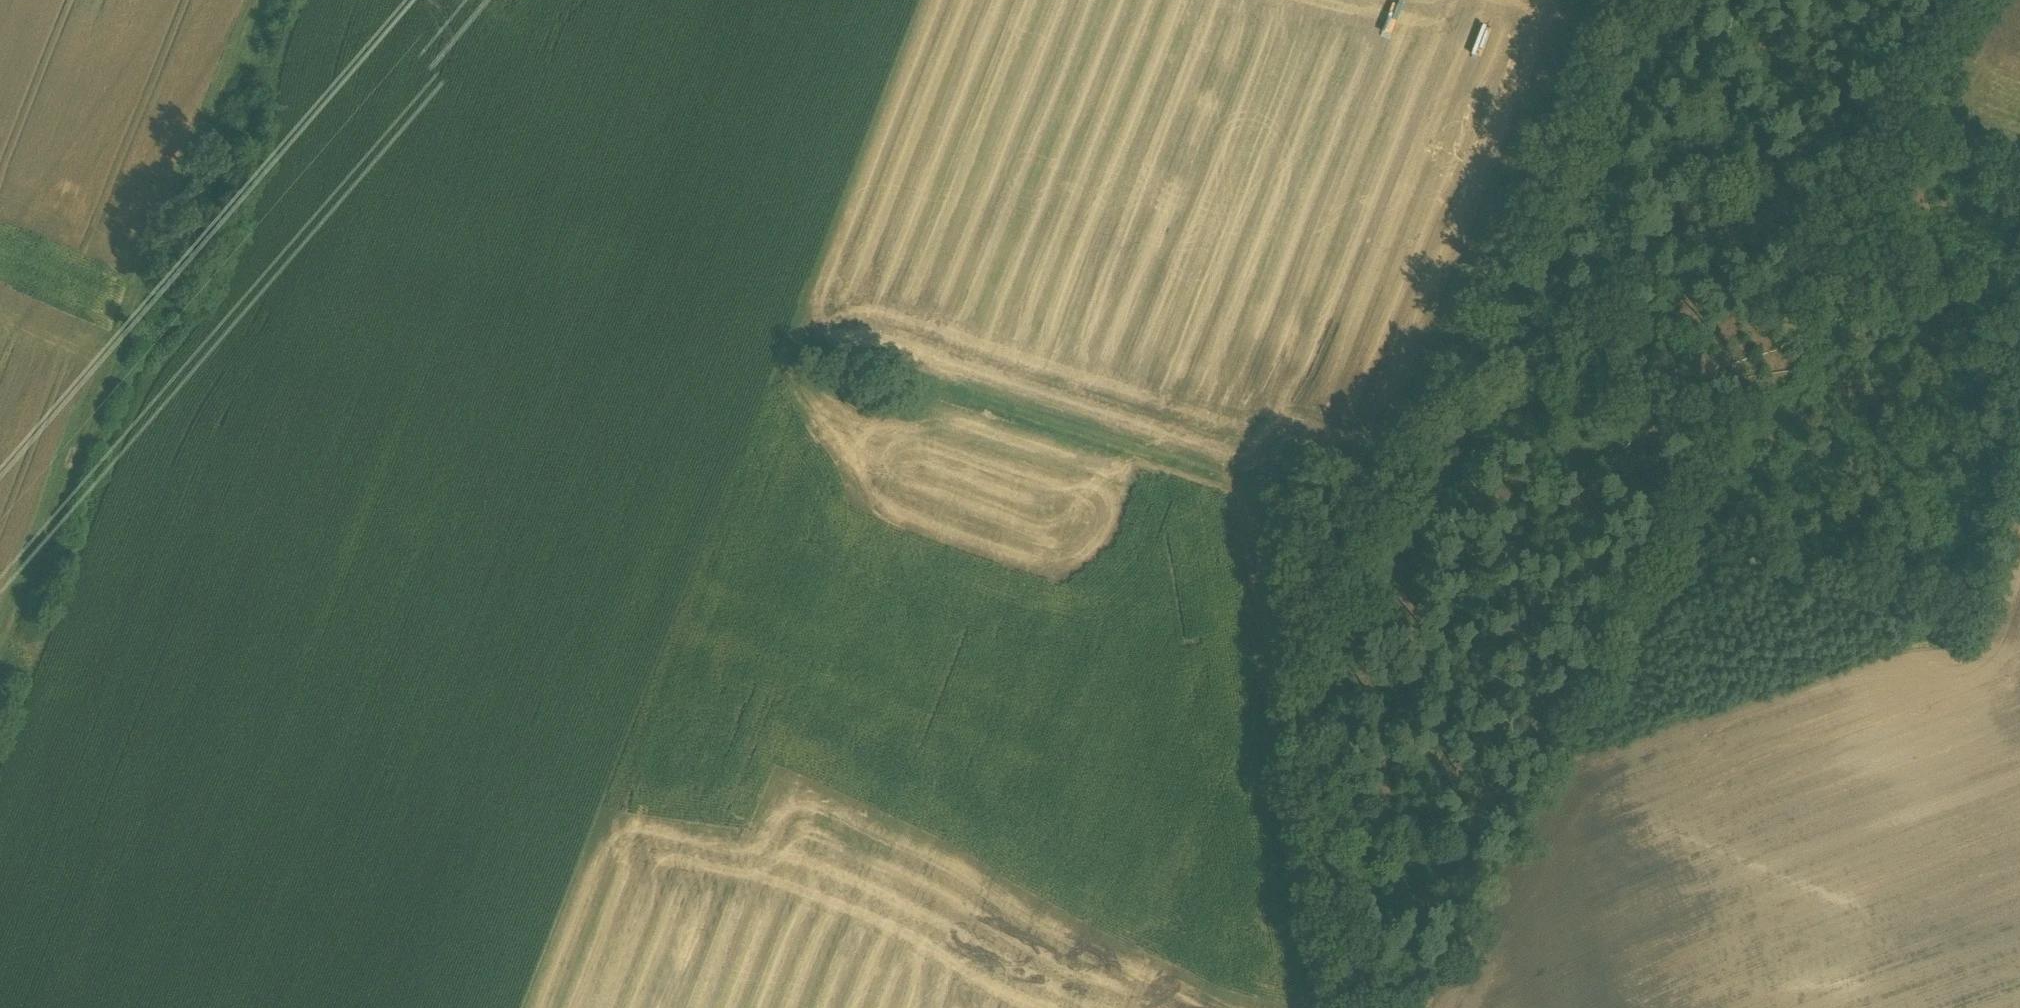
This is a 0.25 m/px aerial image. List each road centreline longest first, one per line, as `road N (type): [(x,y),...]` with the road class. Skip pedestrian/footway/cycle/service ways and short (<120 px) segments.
road 1 (unclassified): [(1372,1007),(1314,750),(1381,597),(1696,0)]

